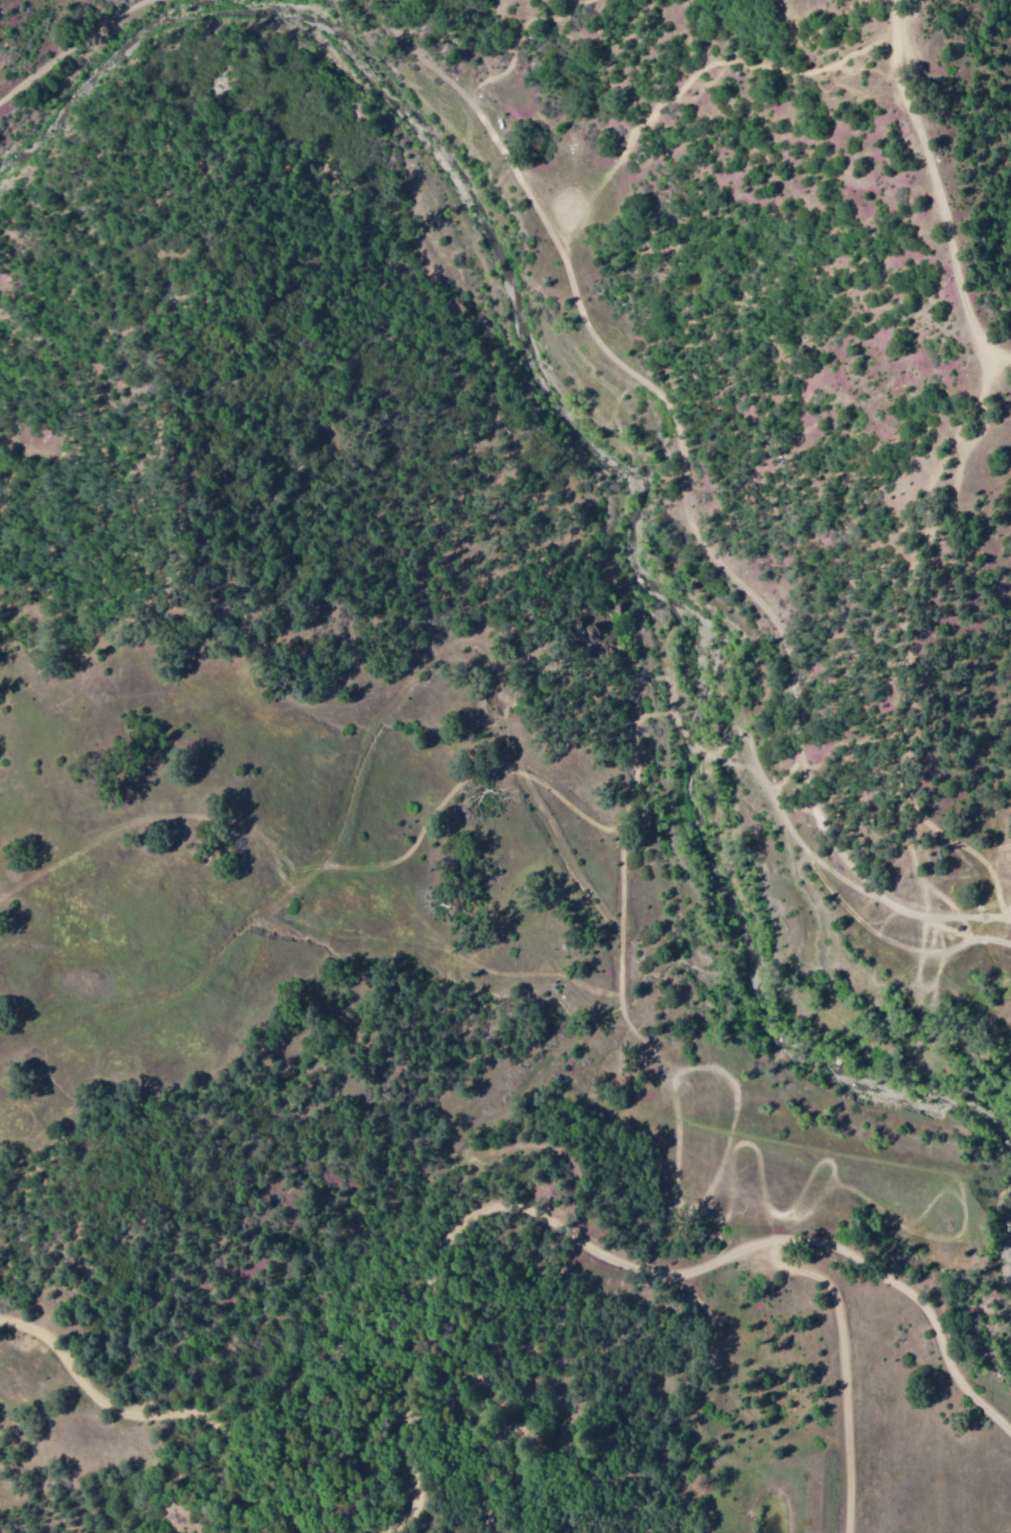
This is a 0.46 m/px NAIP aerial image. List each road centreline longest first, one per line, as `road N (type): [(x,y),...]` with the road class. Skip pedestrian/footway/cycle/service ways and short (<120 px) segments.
road 1 (track): [(1010,920),(924,911),(888,898),(845,862),(815,798),(779,630),(705,537),(662,405),(588,317),(563,245),(491,123),(371,0)]
road 2 (residential): [(411,1532),(407,1367),(423,1289),(461,1224),(483,1208),(517,1202),(646,1264),(693,1266),(763,1249),(795,1255),(820,1272),(835,1290),(843,1324),(844,1532)]
road 3 (residential): [(0,1319),(46,1333),(127,1407),(208,1417),(262,1472),(303,1532)]
road 4 (track): [(1010,356),(991,345),(960,289),(898,75),(896,0)]
road 5 (track): [(109,0),(0,92)]

